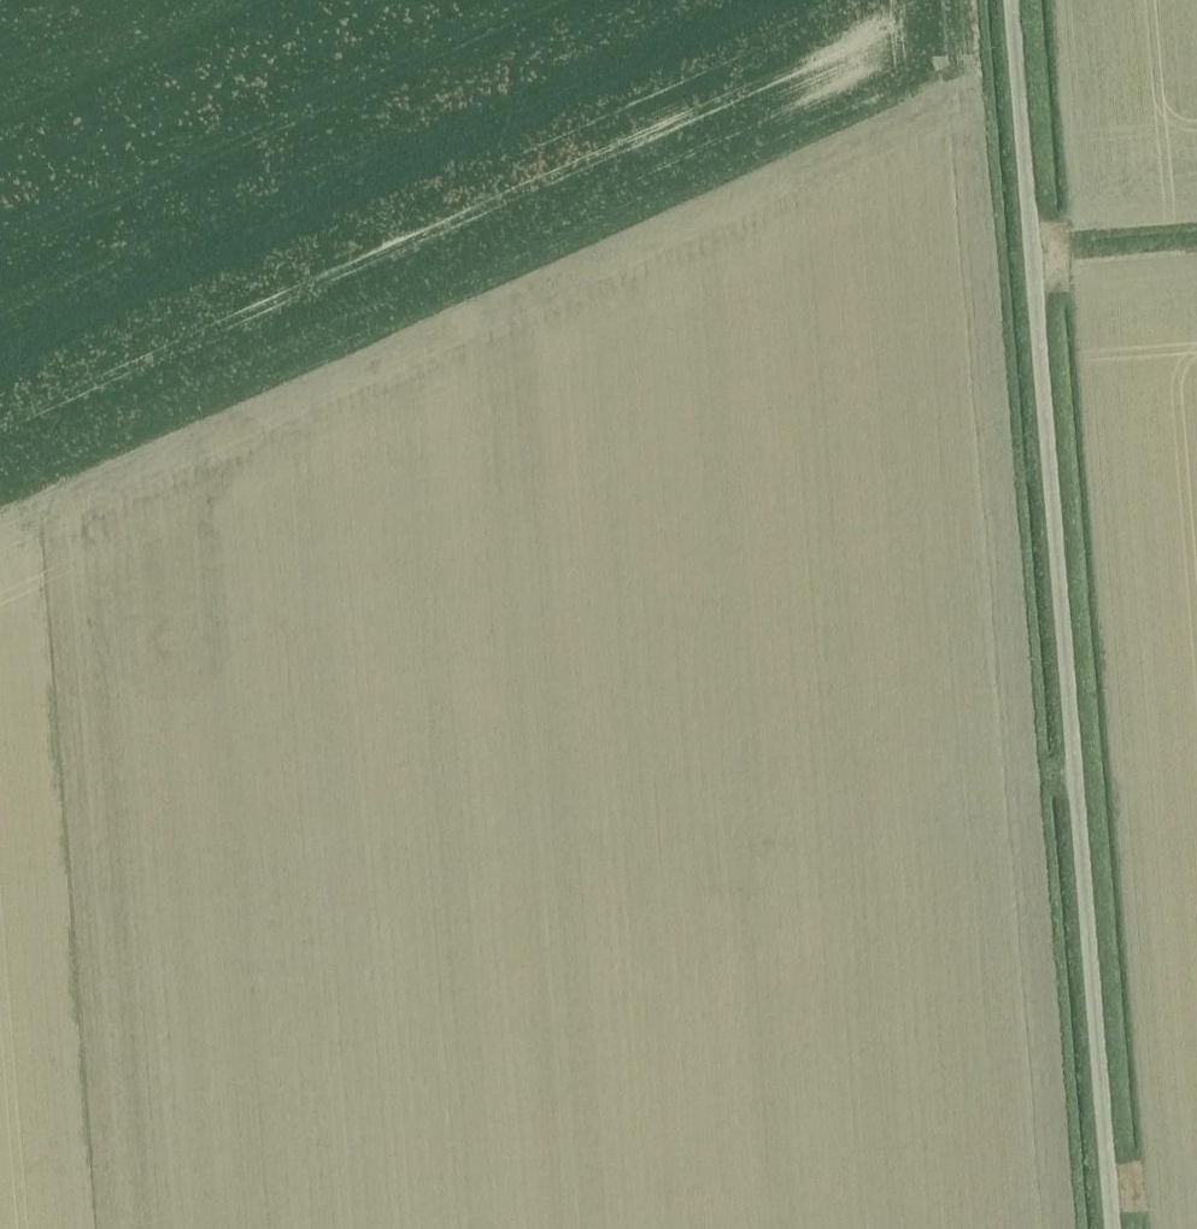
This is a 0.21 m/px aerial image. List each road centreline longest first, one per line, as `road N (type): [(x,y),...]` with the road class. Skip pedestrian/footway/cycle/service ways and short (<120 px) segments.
road 1 (unclassified): [(1096,1228),(1067,954),(1006,0)]

